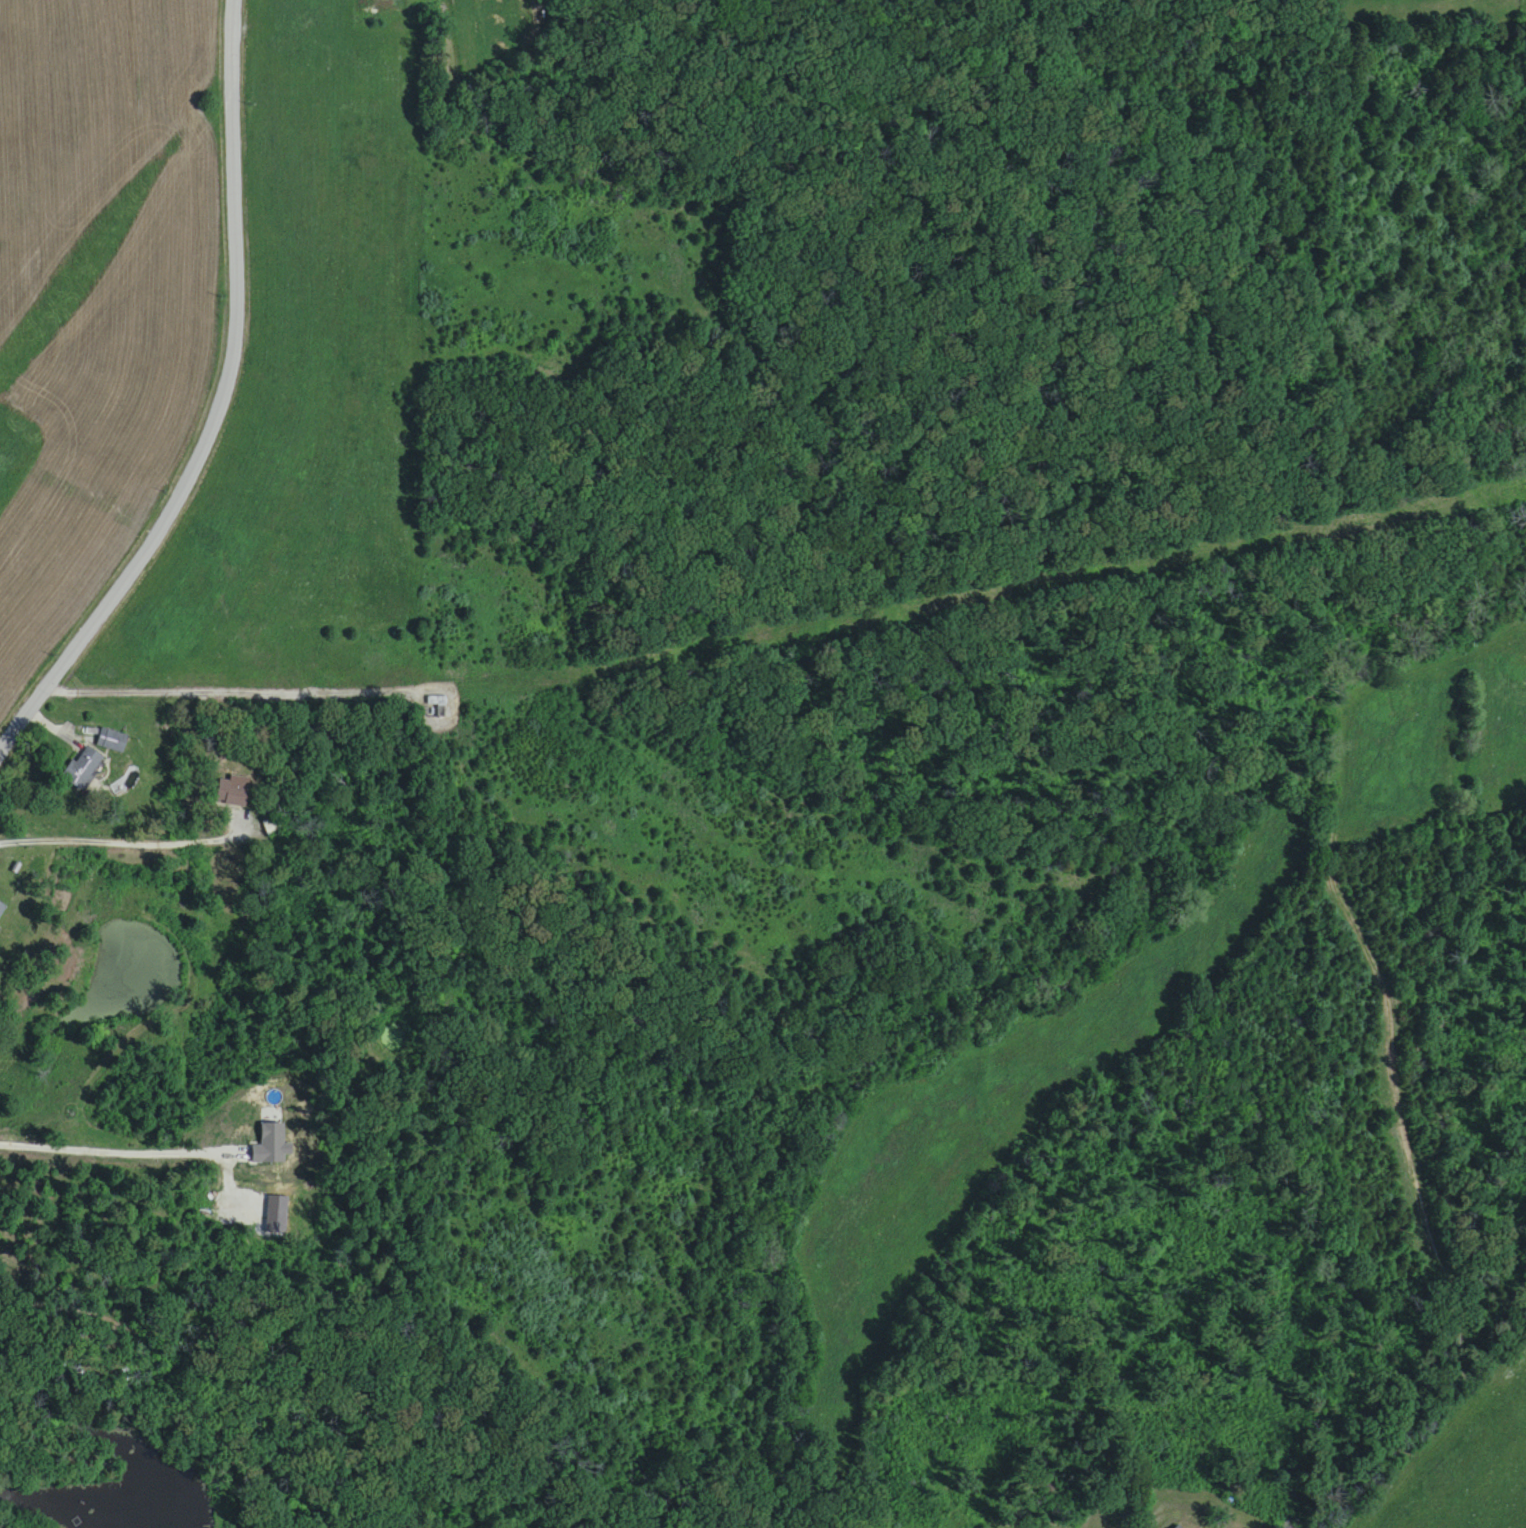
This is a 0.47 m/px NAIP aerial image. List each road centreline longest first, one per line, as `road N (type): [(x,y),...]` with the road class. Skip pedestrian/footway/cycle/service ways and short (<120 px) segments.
road 1 (residential): [(0,754),(159,536),(203,456),(237,328),(236,0)]

